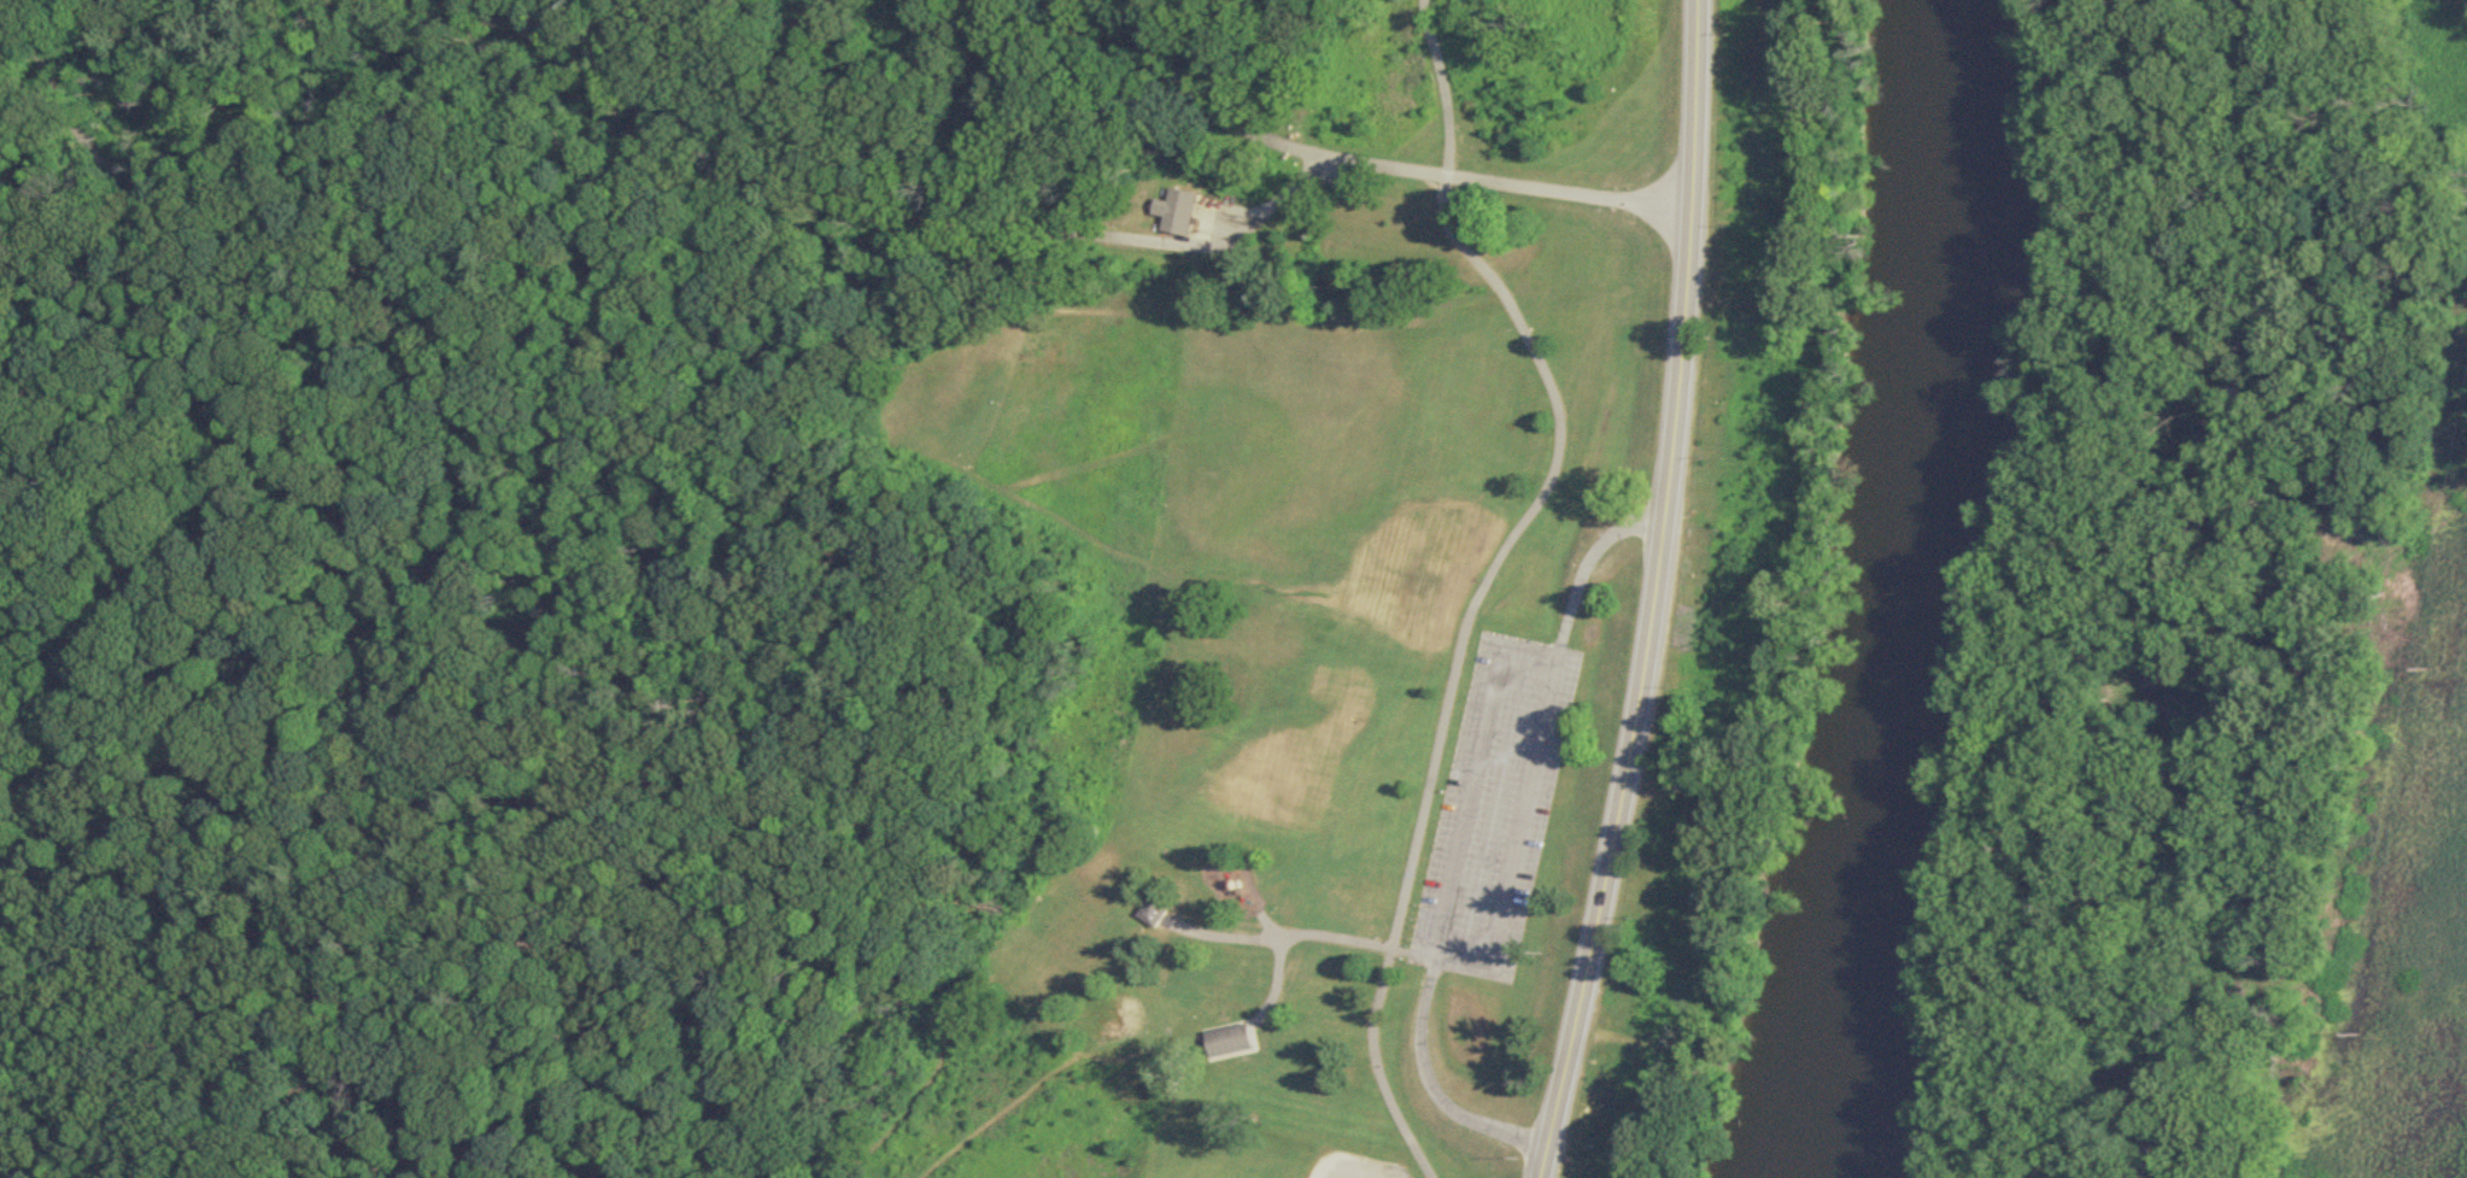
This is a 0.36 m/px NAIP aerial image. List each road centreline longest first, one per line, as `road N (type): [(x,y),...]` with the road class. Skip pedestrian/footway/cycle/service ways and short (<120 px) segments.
road 1 (tertiary): [(1703,0),(1699,212),(1639,754),(1546,1177)]
road 2 (tertiary): [(2142,1177),(2172,1039),(2213,428),(2227,158),(2222,39),(2211,0)]

